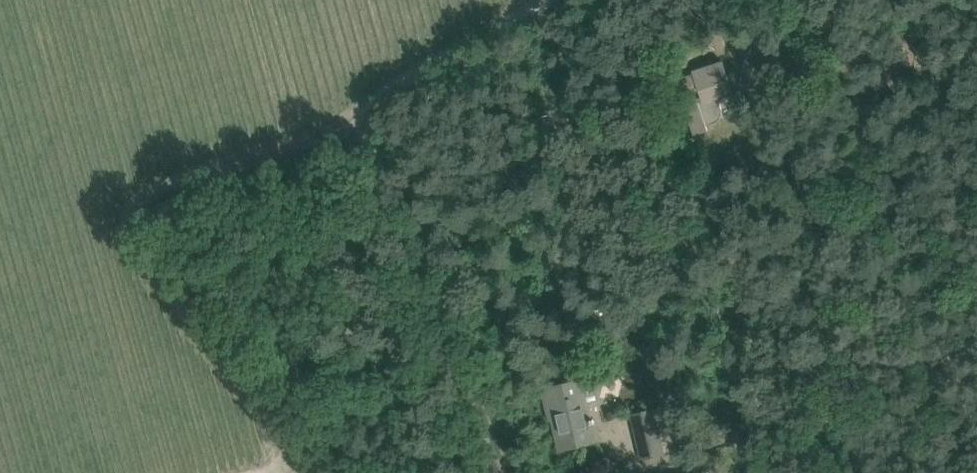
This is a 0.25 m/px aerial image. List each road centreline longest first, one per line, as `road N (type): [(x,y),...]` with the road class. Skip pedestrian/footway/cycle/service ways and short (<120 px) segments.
road 1 (unclassified): [(484,472),(352,131),(366,104),(552,0)]
road 2 (track): [(362,112),(133,185),(117,220),(284,437),(275,472)]

